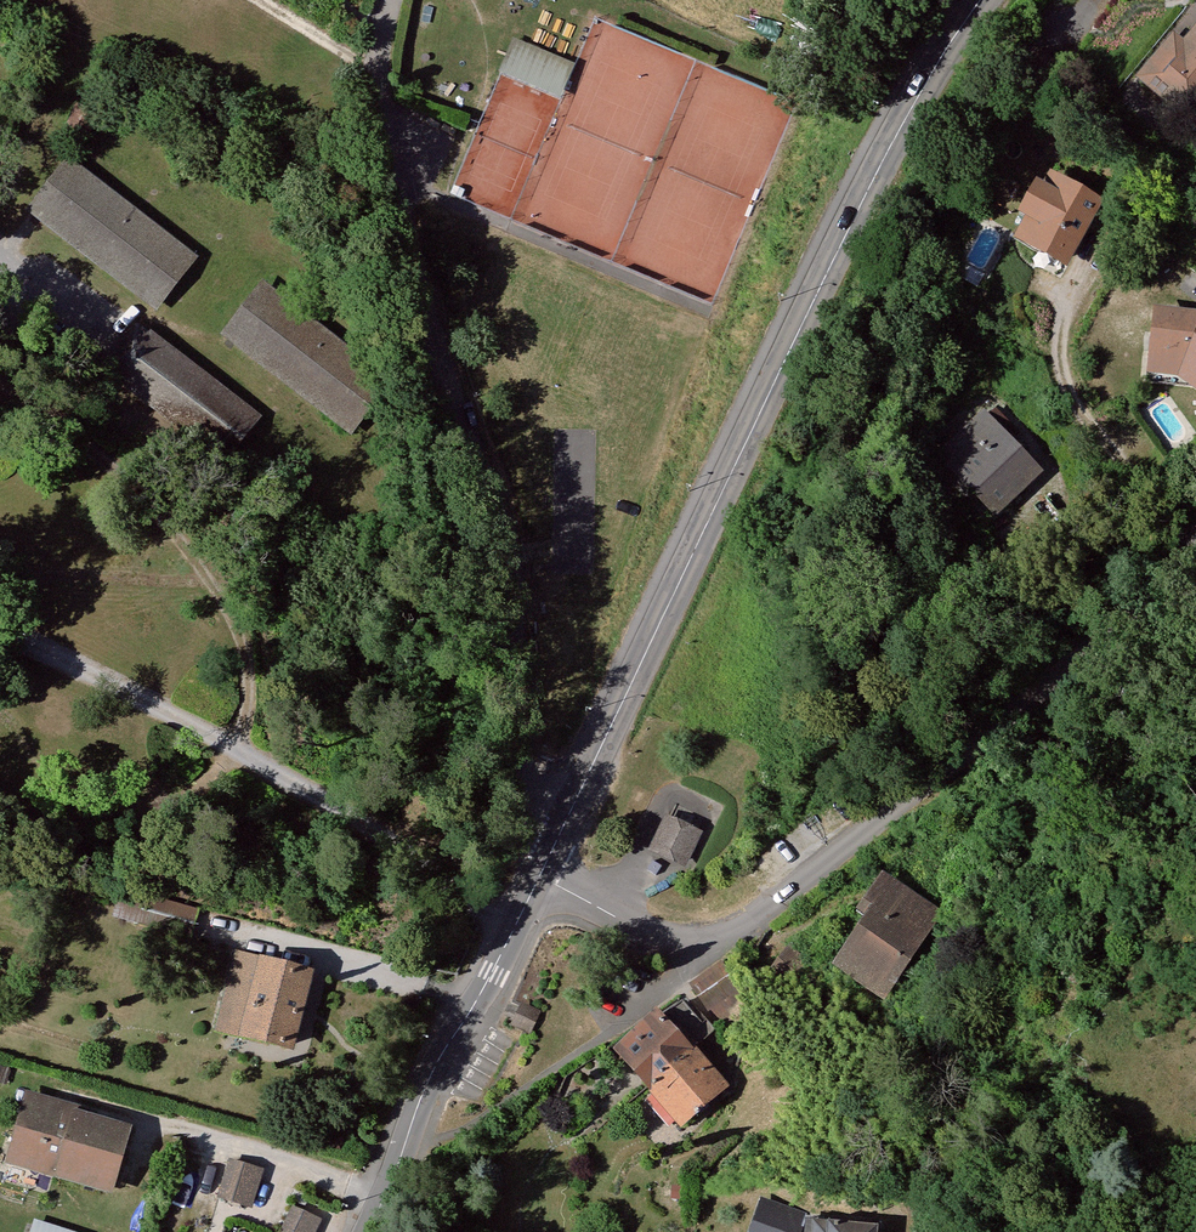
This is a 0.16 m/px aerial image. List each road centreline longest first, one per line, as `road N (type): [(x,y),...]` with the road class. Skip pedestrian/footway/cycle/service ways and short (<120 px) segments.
road 1 (secondary): [(988,0),(905,130),(561,829)]
road 2 (residential): [(561,829),(536,804),(513,747),(507,588),(421,310),(372,96),(389,0)]
road 3 (residential): [(538,875),(678,945),(714,942),(749,923),(1091,655),(1195,551)]
road 4 (secondary): [(538,875),(427,1079),(365,1231)]

